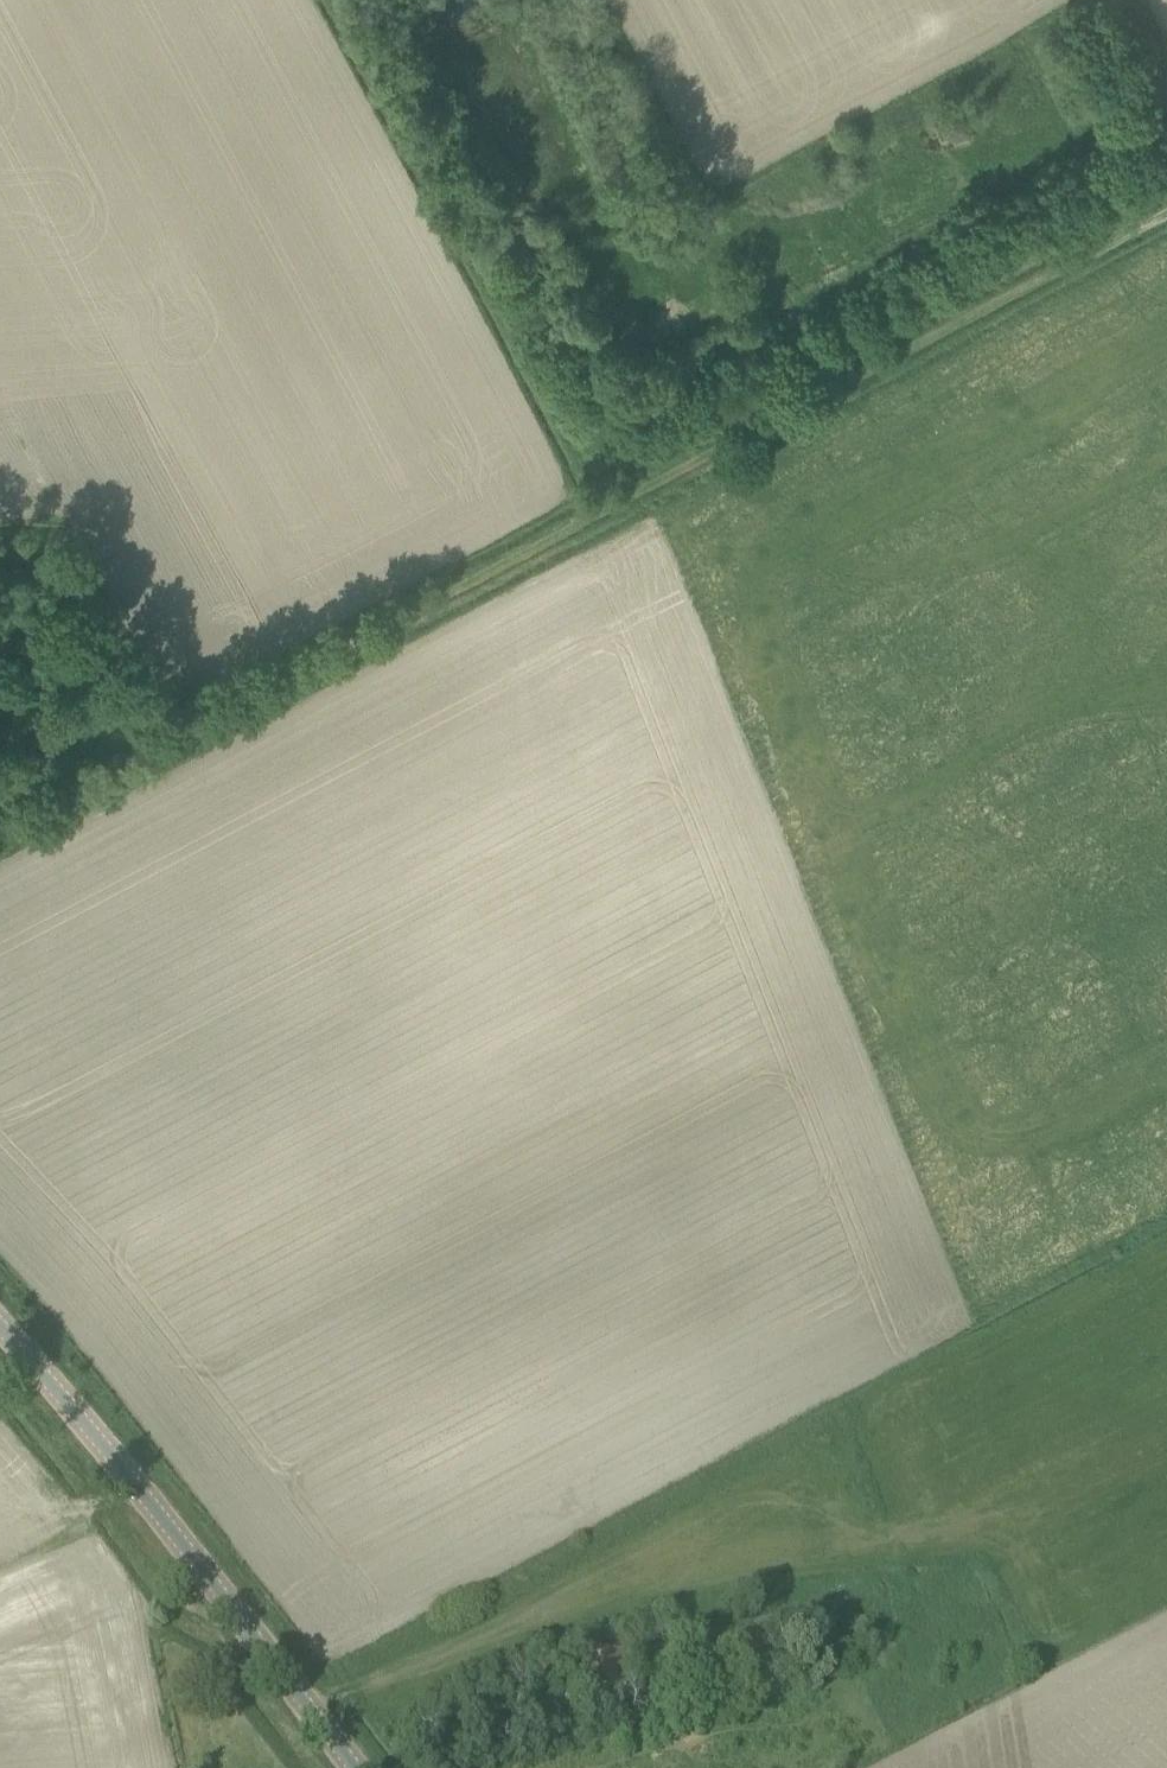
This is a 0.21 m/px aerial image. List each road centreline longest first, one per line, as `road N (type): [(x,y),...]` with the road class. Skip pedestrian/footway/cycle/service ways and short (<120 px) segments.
road 1 (track): [(1166,217),(220,722),(172,720),(153,710),(62,562),(0,549)]
road 2 (tertiary): [(345,1767),(0,1348)]

